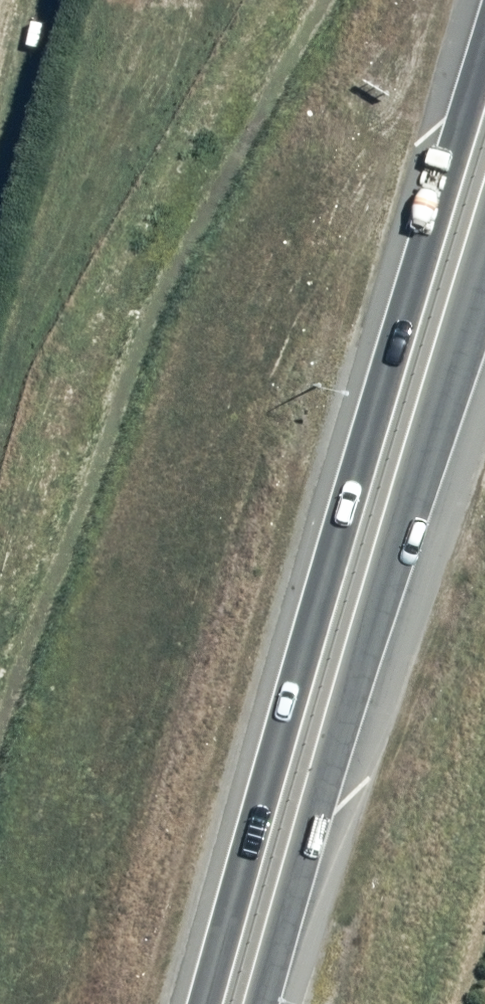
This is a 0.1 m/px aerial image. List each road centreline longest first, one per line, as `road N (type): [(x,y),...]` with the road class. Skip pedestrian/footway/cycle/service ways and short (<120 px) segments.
road 1 (trunk): [(212,1003),(484,41)]
road 2 (trunk): [(484,287),(266,1003)]

